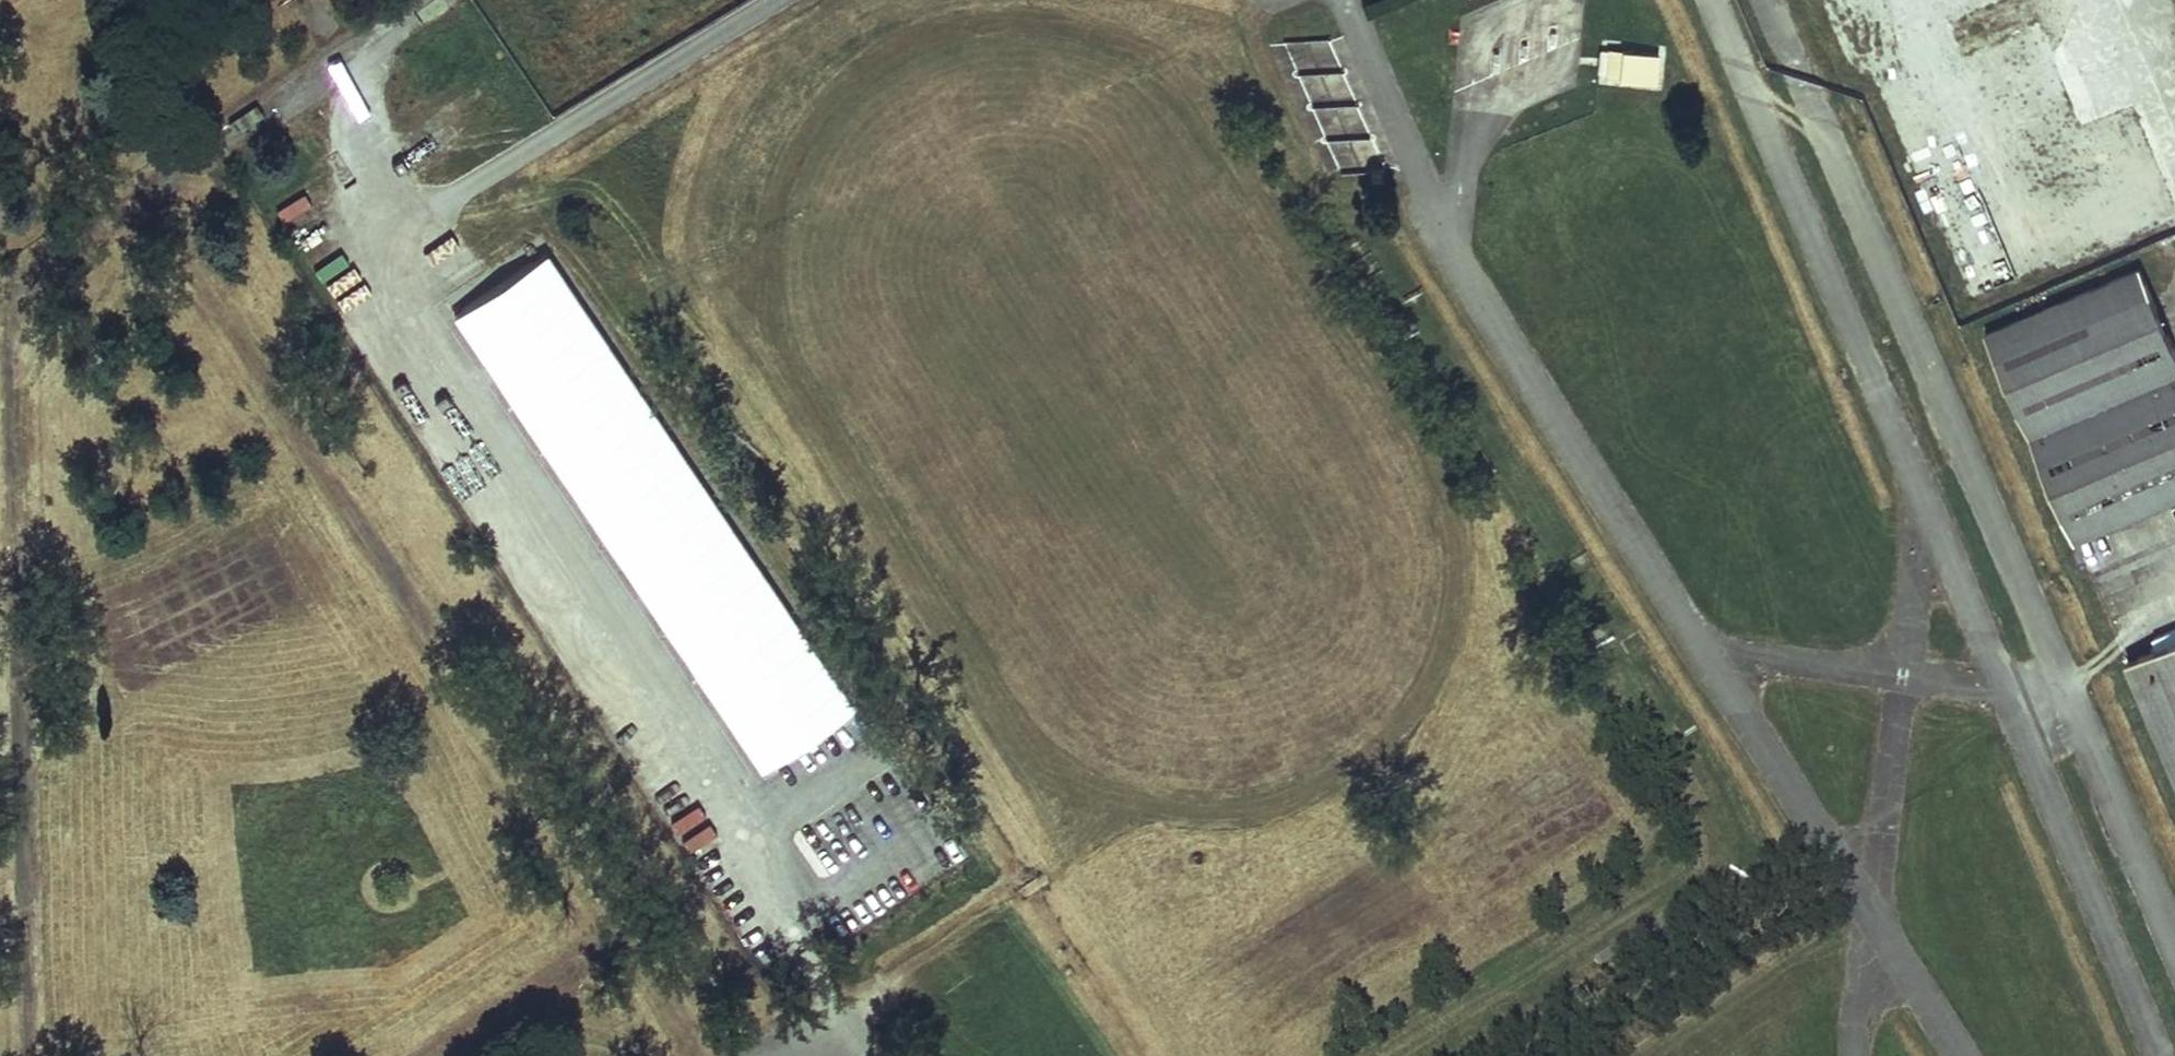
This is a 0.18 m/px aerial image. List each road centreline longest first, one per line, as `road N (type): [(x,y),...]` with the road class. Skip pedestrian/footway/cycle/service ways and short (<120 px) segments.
road 1 (track): [(712,1055),(368,535),(124,217)]

